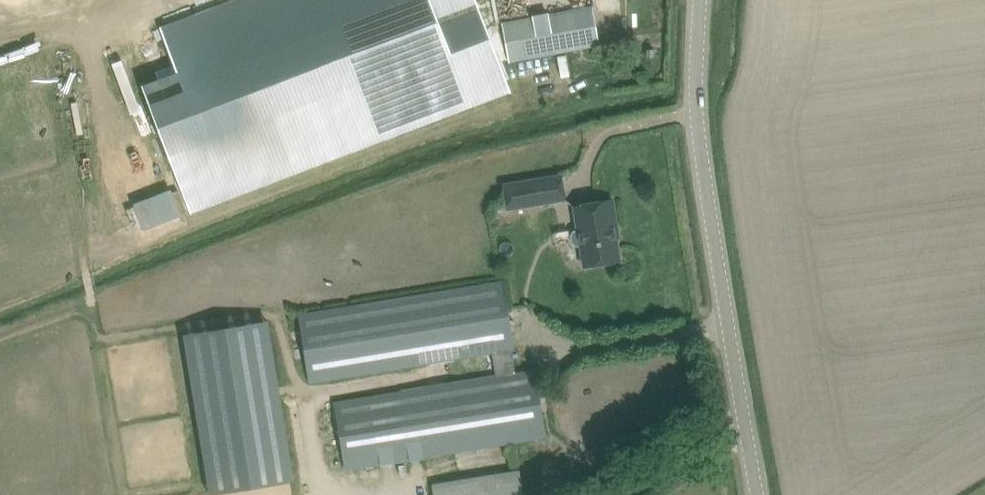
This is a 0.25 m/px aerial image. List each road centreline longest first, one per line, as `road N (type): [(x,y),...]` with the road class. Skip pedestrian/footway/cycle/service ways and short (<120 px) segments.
road 1 (unclassified): [(762,494),(709,143),(703,0)]

